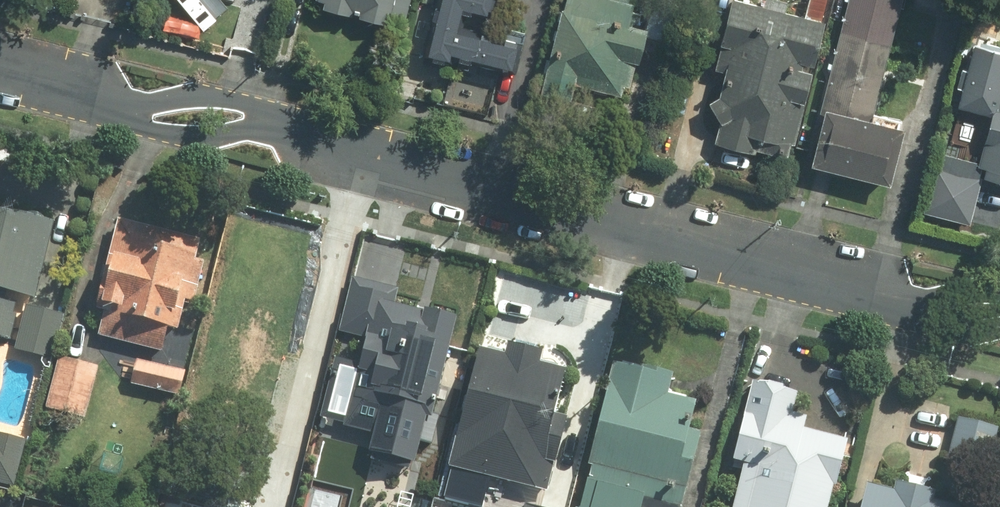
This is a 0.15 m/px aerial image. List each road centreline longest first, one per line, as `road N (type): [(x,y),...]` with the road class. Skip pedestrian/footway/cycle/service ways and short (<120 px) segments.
road 1 (residential): [(0,66),(999,318)]

